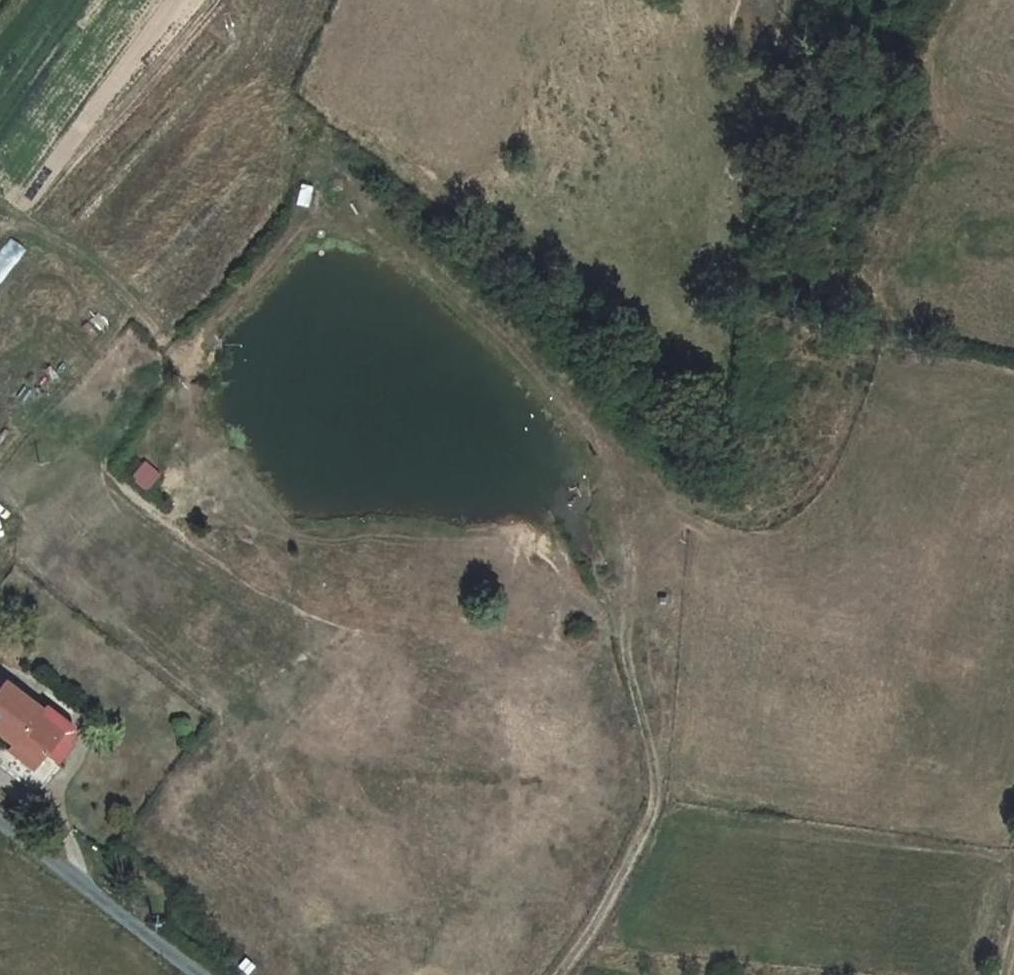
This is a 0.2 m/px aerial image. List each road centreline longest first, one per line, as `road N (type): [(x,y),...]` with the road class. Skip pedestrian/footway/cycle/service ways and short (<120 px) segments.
road 1 (residential): [(0,819),(204,974)]

